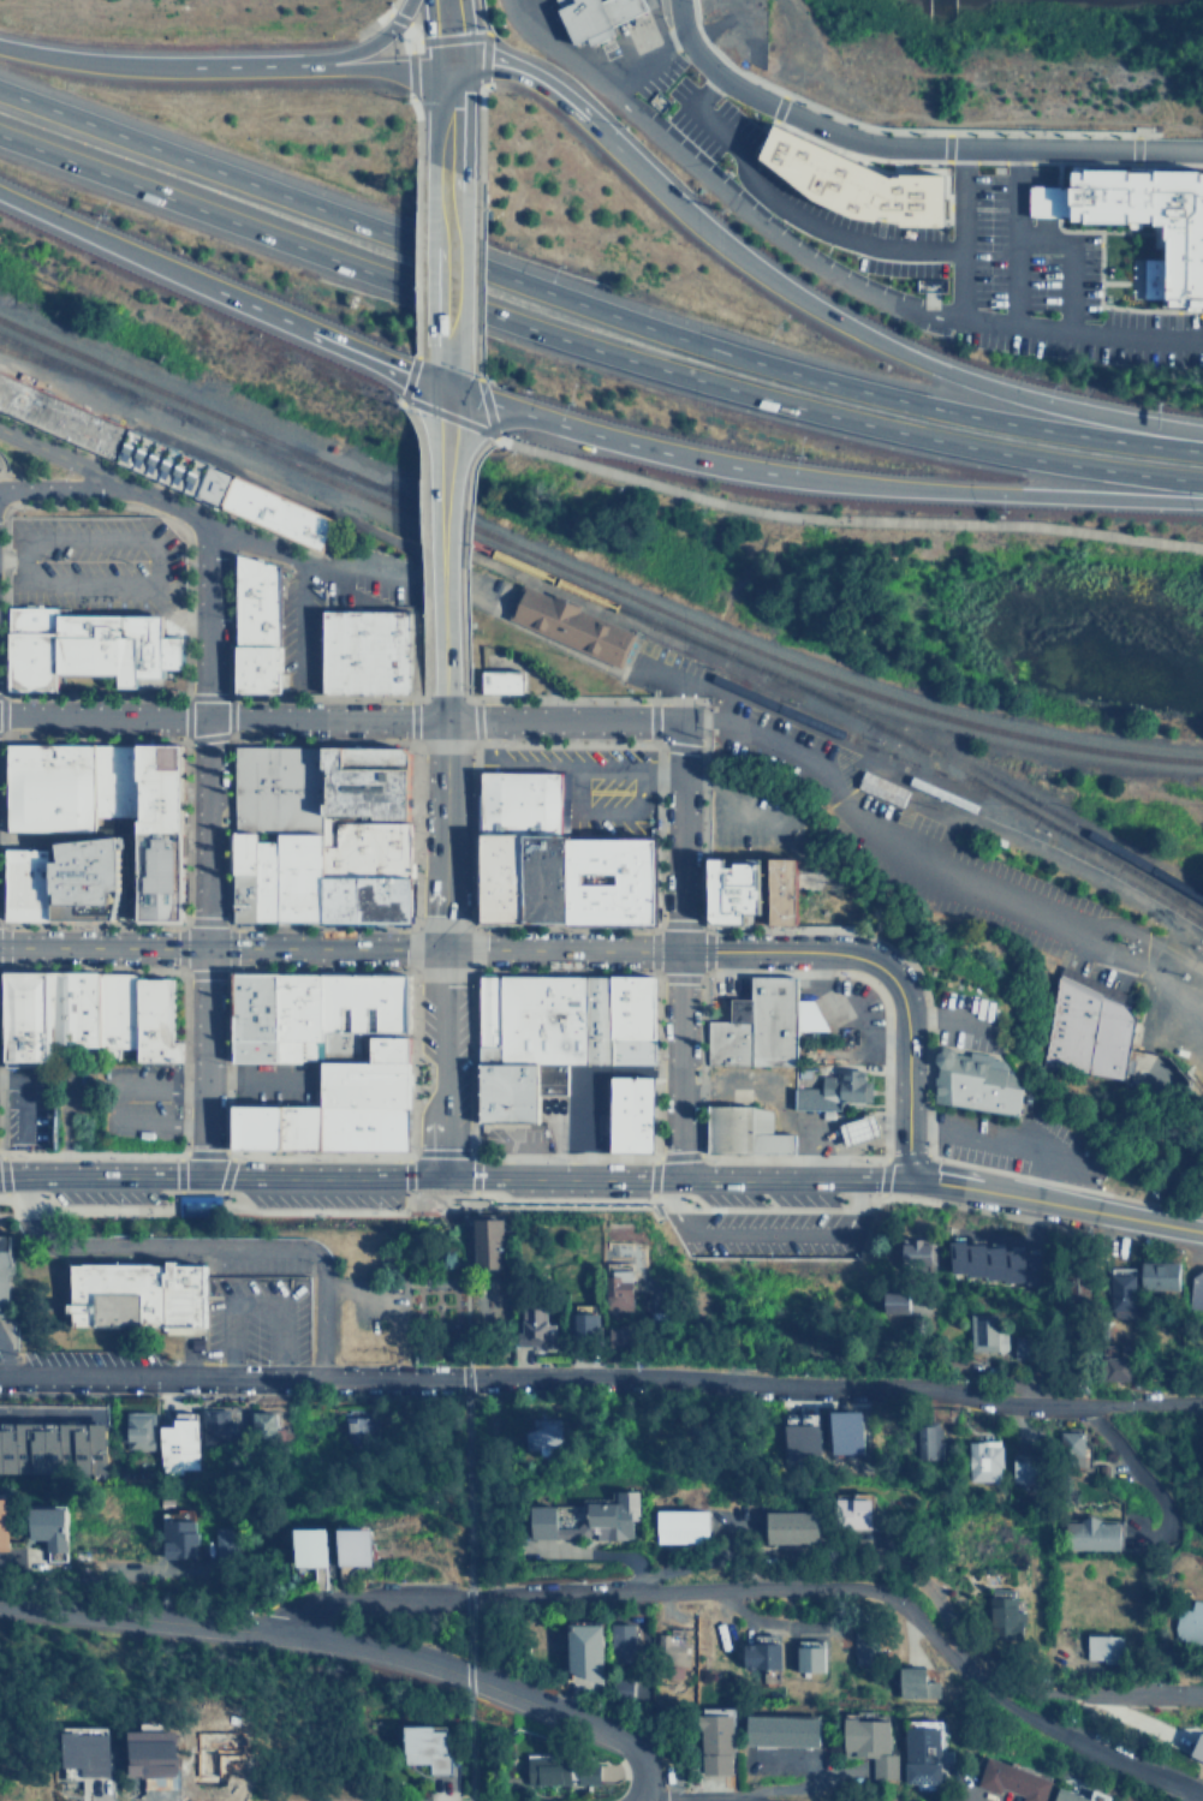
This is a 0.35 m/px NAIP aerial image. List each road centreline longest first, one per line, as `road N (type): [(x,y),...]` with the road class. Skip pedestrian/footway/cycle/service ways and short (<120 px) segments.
road 1 (motorway): [(1202,447),(1006,423),(770,366),(0,91)]
road 2 (motorway): [(0,135),(523,327),(679,375),(1001,453),(1202,480)]
road 3 (residential): [(1202,1395),(648,1376),(0,1376)]
road 4 (secondary): [(905,1181),(0,1182)]
road 5 (primary): [(0,947),(834,950),(882,968)]
road 6 (residential): [(267,1634),(318,1602),(871,1588),(1013,1706)]
road 7 (tertiary): [(0,1601),(386,1648),(623,1741),(647,1771),(635,1800)]
road 8 (tertiary): [(201,1181),(210,520)]
road 9 (residential): [(1202,150),(866,143),(722,87),(679,42),(669,0)]
road 10 (motorway): [(490,401),(750,469),(1005,493)]
road 11 (tertiary): [(675,1180),(680,722)]
road 12 (secondary): [(442,722),(0,715)]
road 13 (motorway): [(875,342),(766,279),(567,94)]
road 14 (motorway): [(1202,432),(1052,404),(875,342)]
road 15 (motorway): [(304,64),(97,62),(0,44)]
road 16 (primary): [(1202,1231),(905,1181)]
road 17 (primary): [(443,419),(442,696)]
road 18 (tertiary): [(680,722),(442,722)]
road 19 (motorway): [(94,238),(310,333)]
road 20 (secondary): [(440,949),(439,1177)]
road 21 (primary): [(442,722),(440,949)]
road 22 (primary): [(905,1181),(906,1020),(882,968)]
road 23 (tertiary): [(210,520),(126,487),(0,487)]
road 24 (residential): [(1013,1706),(1048,1733),(1202,1800)]
road 25 (residential): [(413,579),(299,555),(210,520)]
road 26 (primary): [(443,366),(445,167)]
road 27 (motorway): [(1005,493),(1202,494)]
road 28 (residential): [(1202,1693),(1128,1687),(1013,1706)]
road 29 (residential): [(126,487),(0,431)]

